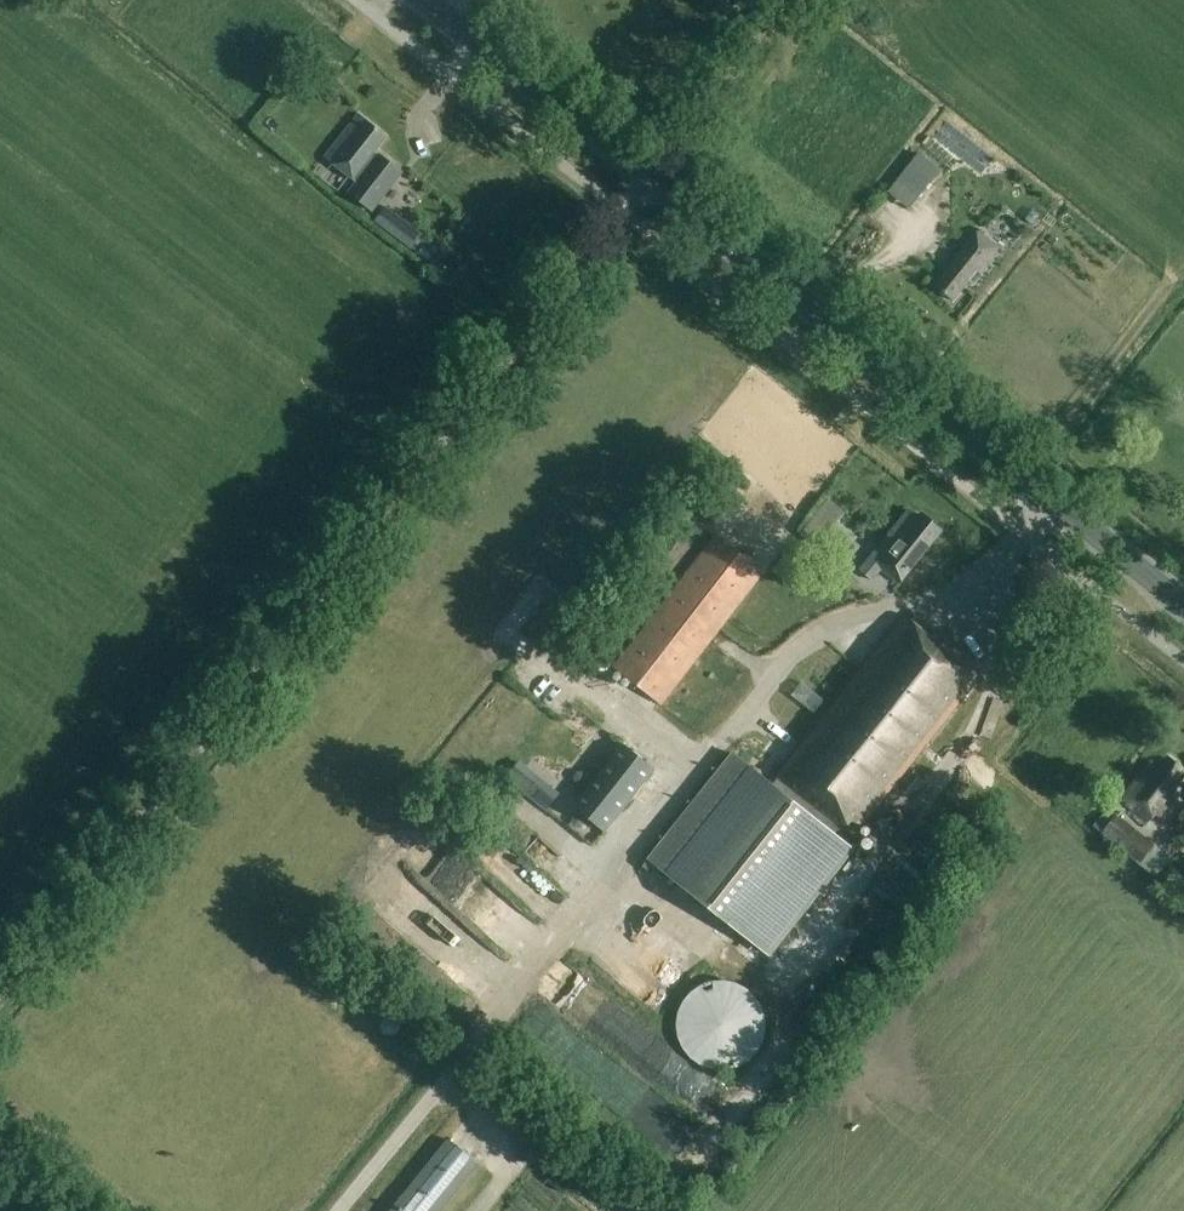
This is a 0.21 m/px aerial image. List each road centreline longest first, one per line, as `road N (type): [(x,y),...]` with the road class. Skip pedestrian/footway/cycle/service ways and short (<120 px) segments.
road 1 (track): [(793,0),(0,996)]
road 2 (primary): [(1183,606),(425,0)]

